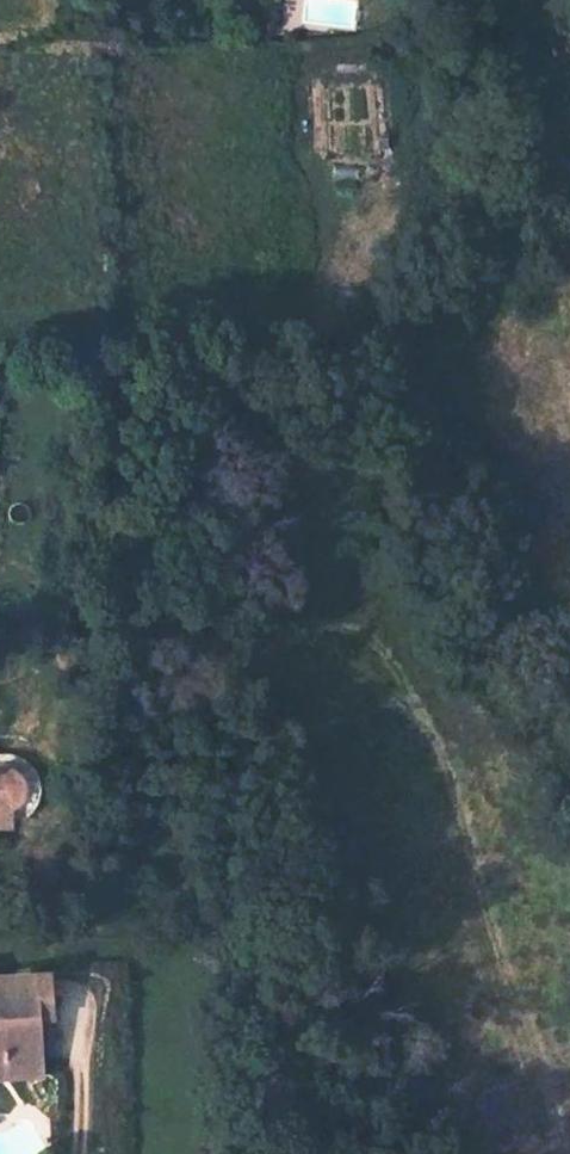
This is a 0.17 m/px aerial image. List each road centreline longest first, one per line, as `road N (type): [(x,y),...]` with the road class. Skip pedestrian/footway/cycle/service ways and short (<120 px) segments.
road 1 (track): [(363,261),(327,332),(322,374),(279,455),(256,526),(226,715),(254,969),(259,1153)]
road 2 (track): [(569,897),(471,765),(430,654),(391,622),(304,617),(233,656)]

